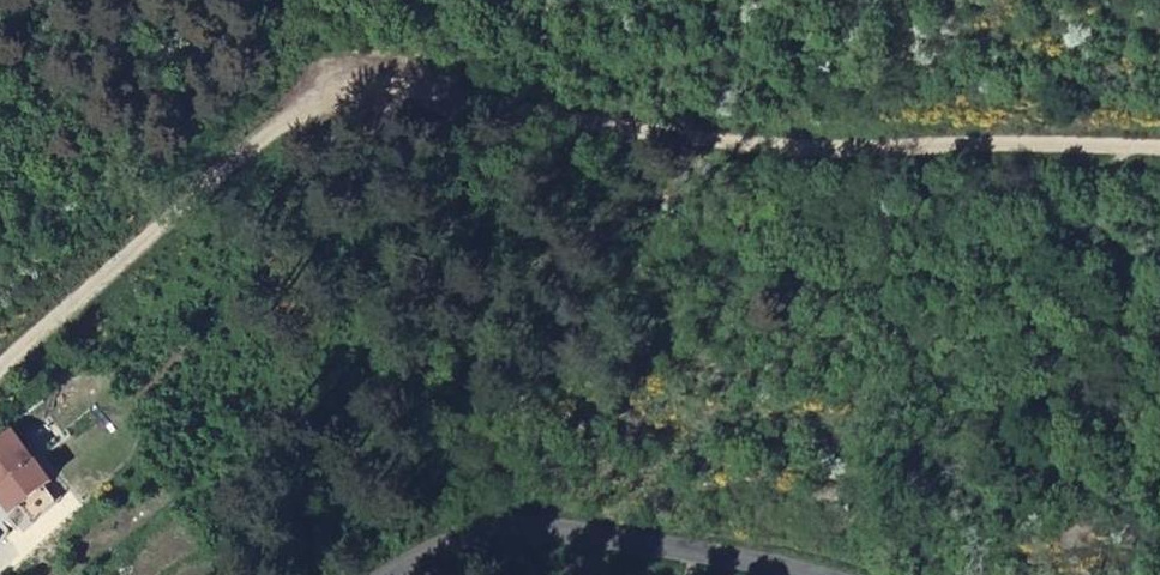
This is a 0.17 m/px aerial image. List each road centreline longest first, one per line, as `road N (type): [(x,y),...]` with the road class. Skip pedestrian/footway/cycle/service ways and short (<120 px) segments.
road 1 (unclassified): [(1159,147),(656,136),(406,90),(342,95),(123,241),(0,367)]
road 2 (secondary): [(810,574),(532,532),(455,548),(406,574)]

